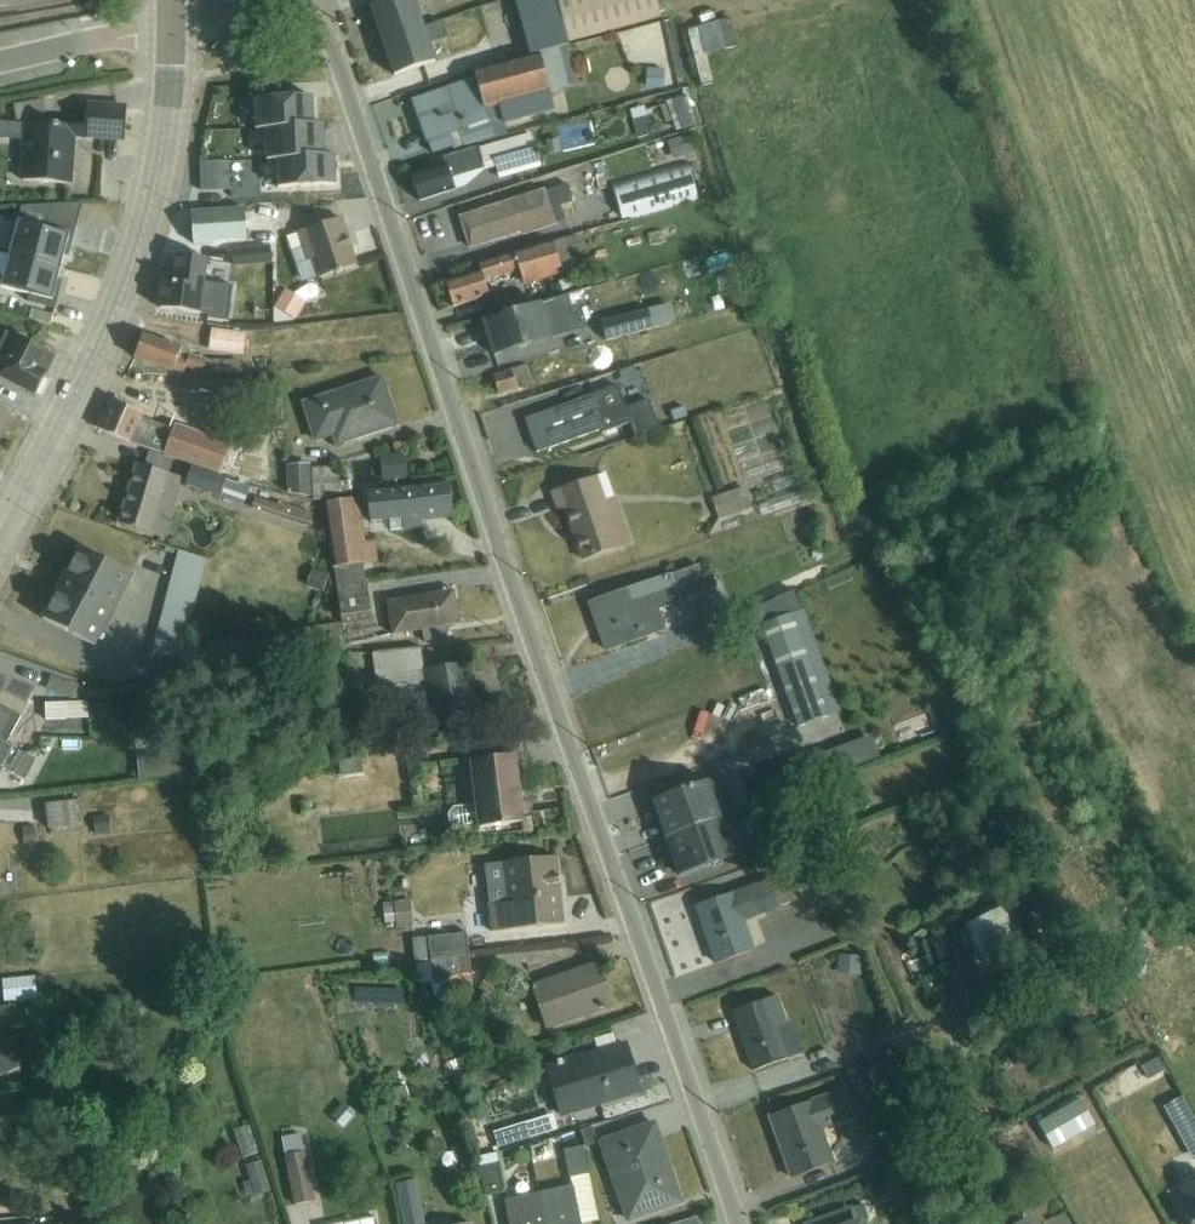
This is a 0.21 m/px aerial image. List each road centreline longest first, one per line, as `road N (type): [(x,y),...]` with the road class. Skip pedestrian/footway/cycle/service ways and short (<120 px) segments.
road 1 (residential): [(737,1223),(335,51),(322,28),(294,8),(253,1),(171,8)]
road 2 (tertiary): [(0,538),(107,336),(140,247),(161,162),(171,35)]
road 3 (track): [(553,696),(1005,491),(1043,492)]
road 4 (residential): [(0,62),(85,42),(171,35)]

